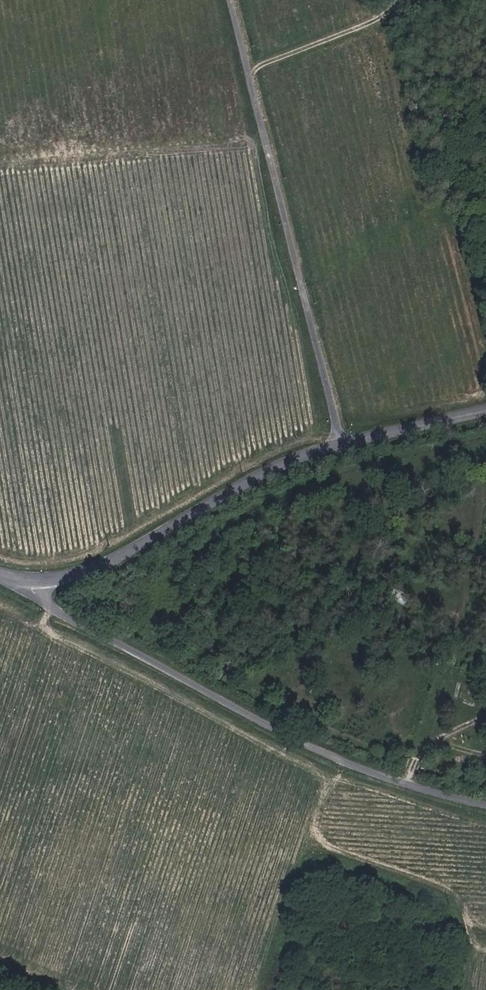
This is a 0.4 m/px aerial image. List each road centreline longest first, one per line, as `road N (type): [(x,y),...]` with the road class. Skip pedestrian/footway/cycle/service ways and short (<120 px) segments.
road 1 (unclassified): [(32,583),(271,722),(421,787),(485,805)]
road 2 (tertiary): [(485,410),(343,443),(281,466),(106,564),(32,583)]
road 3 (track): [(255,75),(266,63),(377,22),(402,0)]

